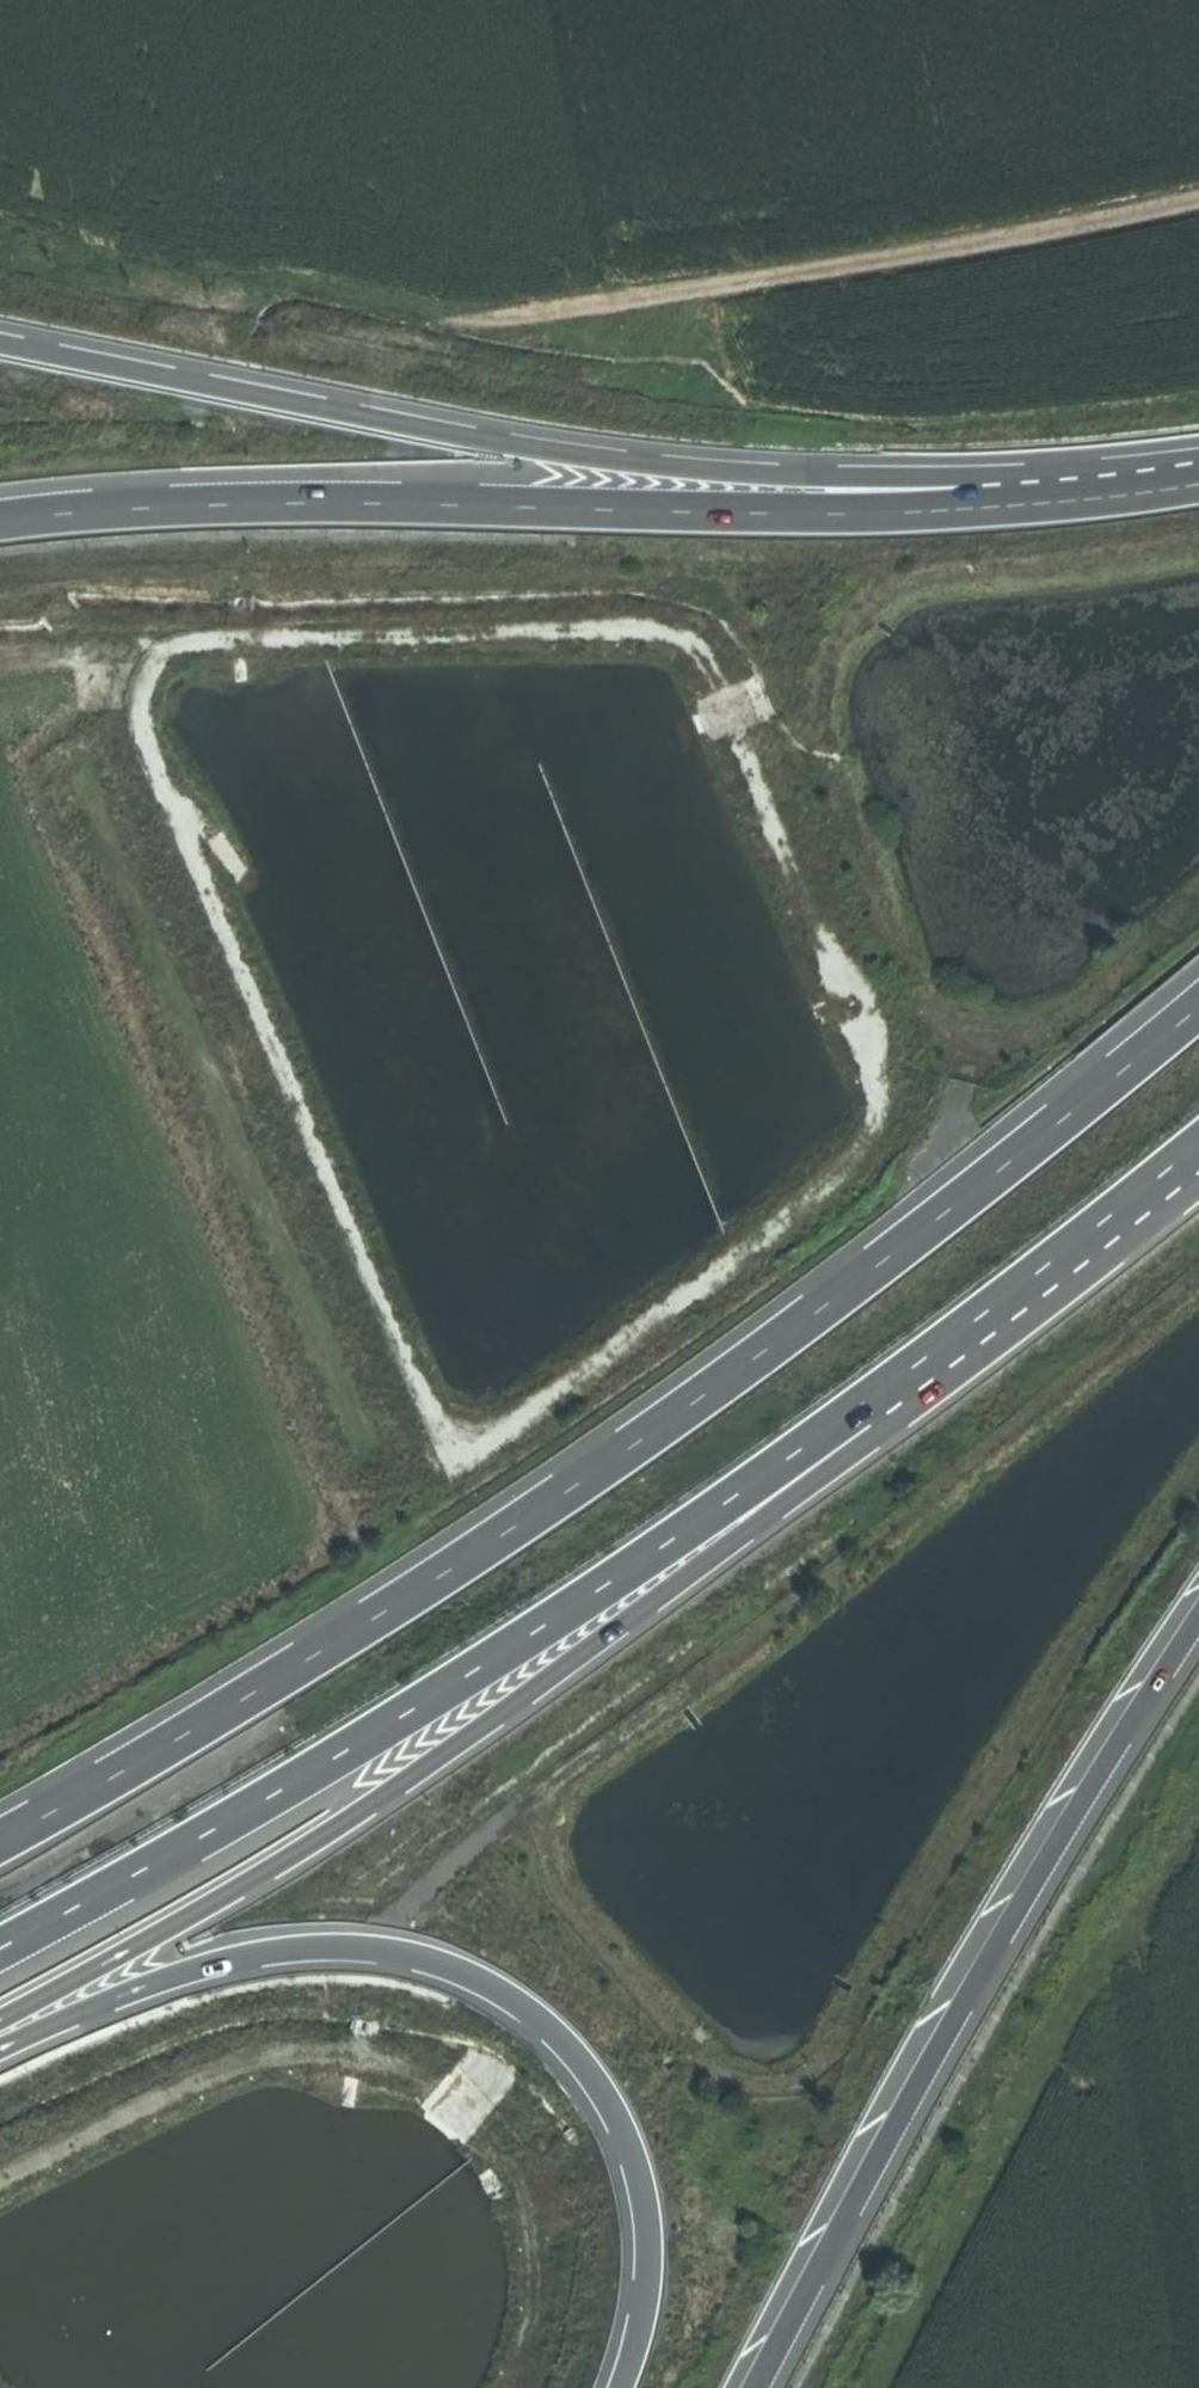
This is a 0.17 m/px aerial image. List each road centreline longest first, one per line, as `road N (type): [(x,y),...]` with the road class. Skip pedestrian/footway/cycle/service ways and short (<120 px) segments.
road 1 (track): [(0,1738),(517,1427),(884,1148),(906,1073),(715,605),(641,592),(181,621),(138,682),(151,764)]
road 2 (motorway): [(1198,1008),(793,1331),(550,1502),(348,1636),(0,1838)]
road 3 (motorway): [(1198,453),(740,467),(557,447),(0,337)]
road 4 (motorway): [(1198,478),(848,508),(275,499),(0,516)]
road 5 (motorway): [(0,2014),(325,1844),(537,1704),(745,1546),(948,1340)]
road 6 (motorway): [(0,1946),(391,1723),(606,1585),(948,1340)]
road 7 (motorway): [(0,2041),(126,1984),(226,1954),(325,1939),(389,1944),(471,1972),(543,2015),(588,2069),(633,2147),(646,2209),(643,2289),(614,2387)]
road 8 (motorway): [(757,2387),(986,1965),(1198,1621)]
road 9 (track): [(151,764),(467,1457)]
road 10 (track): [(454,329),(751,286),(1198,202)]
road 11 (motorway): [(948,1340),(1198,1143)]

